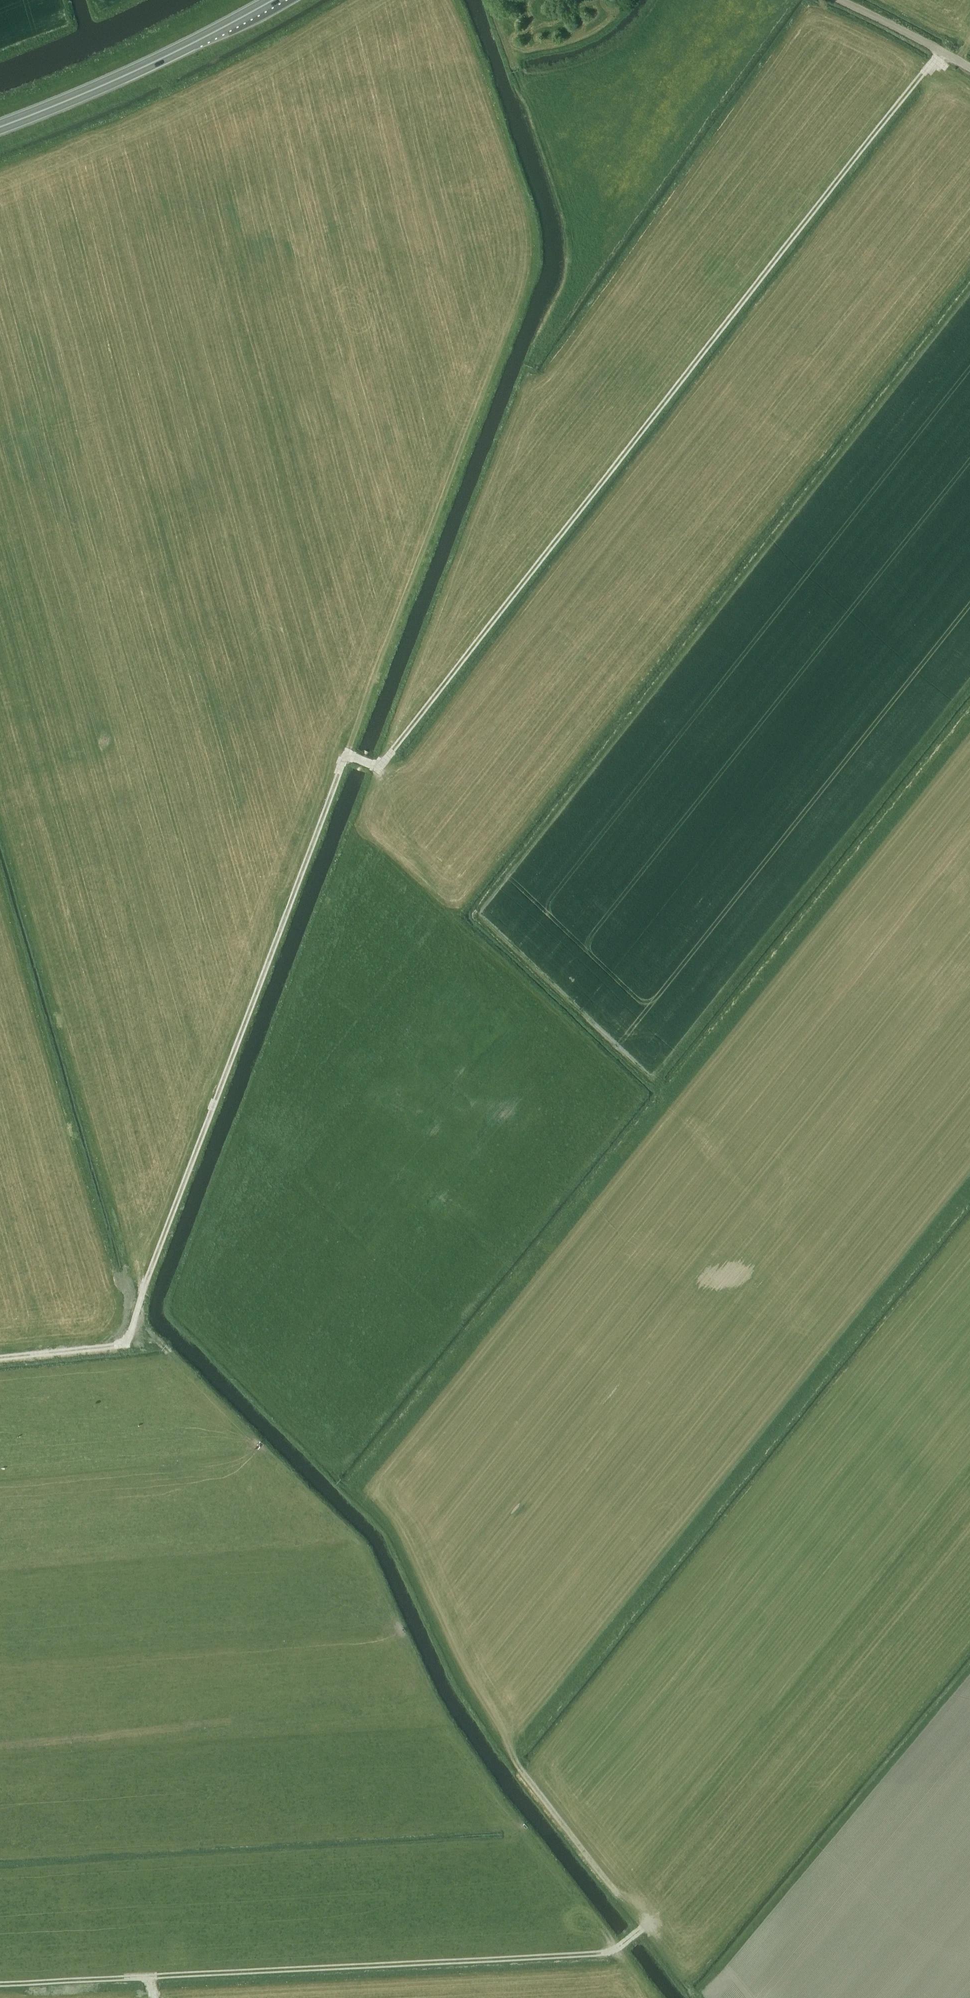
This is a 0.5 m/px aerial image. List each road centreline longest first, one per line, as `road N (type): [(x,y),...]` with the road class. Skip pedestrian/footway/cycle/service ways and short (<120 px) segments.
road 1 (trunk): [(0,125),(271,0)]
road 2 (track): [(969,66),(846,0)]

